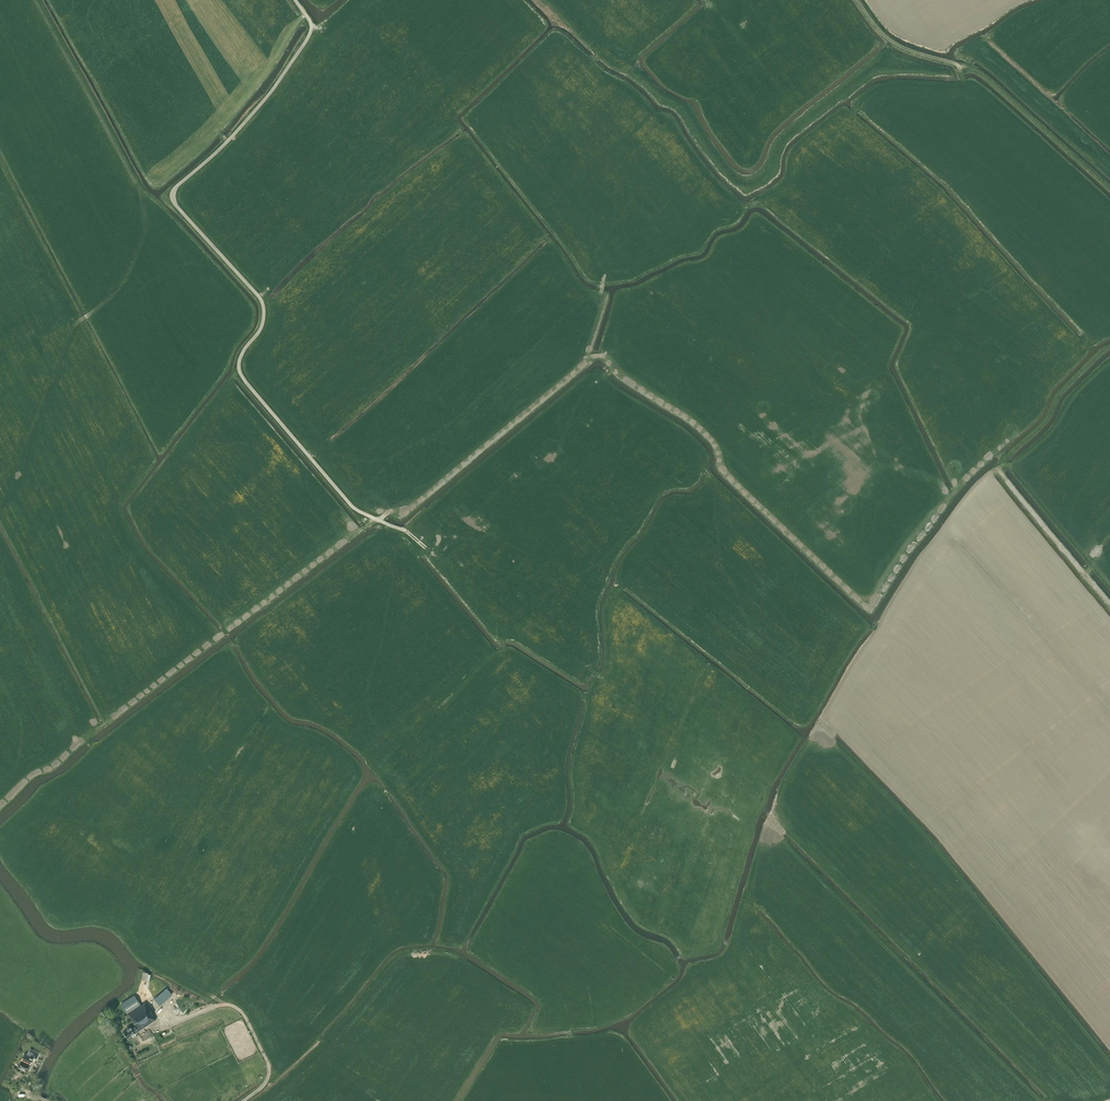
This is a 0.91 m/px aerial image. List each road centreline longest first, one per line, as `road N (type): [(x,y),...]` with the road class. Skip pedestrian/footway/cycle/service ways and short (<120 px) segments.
road 1 (track): [(296,0),(311,31),(268,96),(172,197),(263,303),(240,375),(355,509),(405,530)]
road 2 (track): [(1109,346),(999,467),(1109,605)]
road 3 (track): [(857,0),(895,43),(987,78),(1109,188)]

